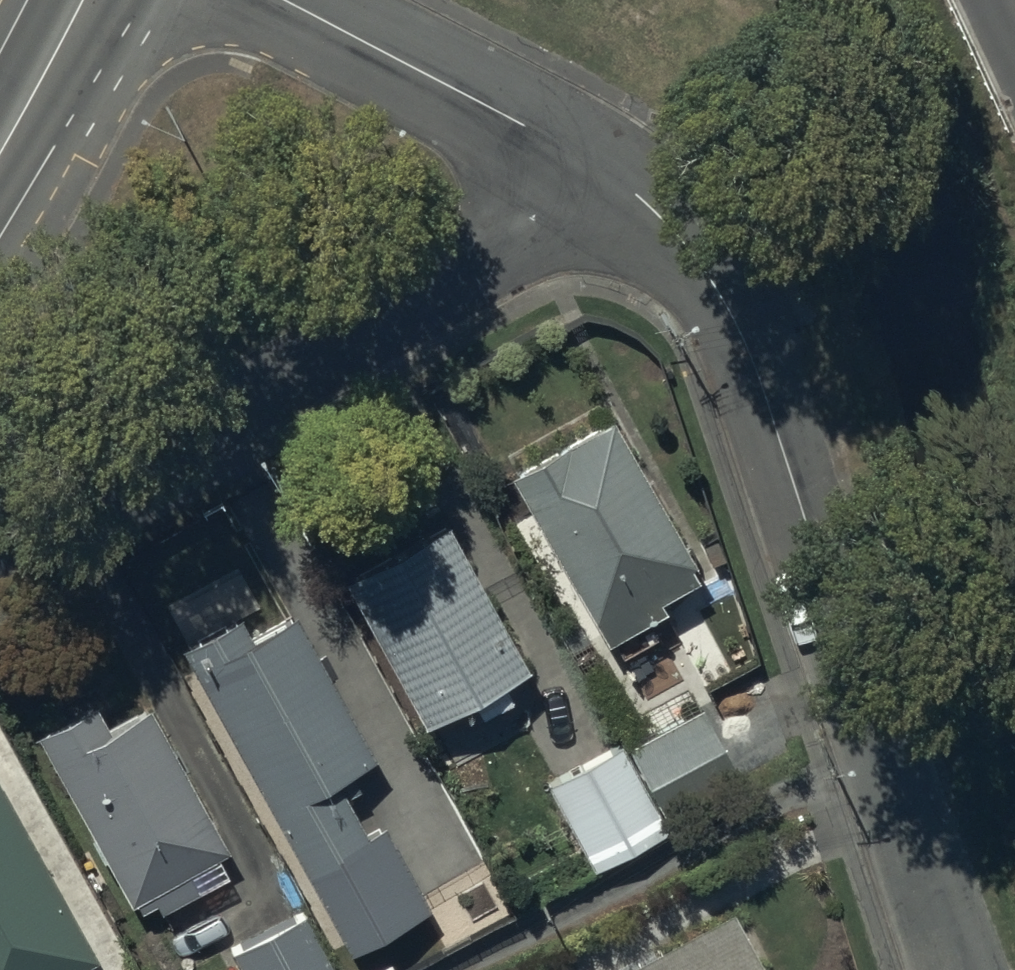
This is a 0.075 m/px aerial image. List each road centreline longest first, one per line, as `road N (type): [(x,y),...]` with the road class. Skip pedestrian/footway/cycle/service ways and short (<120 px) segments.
road 1 (residential): [(955,969),(743,343),(669,222),(618,178)]
road 2 (residential): [(618,178),(0,534)]
road 3 (residential): [(618,178),(302,0)]
road 4 (tertiary): [(83,0),(0,152)]

